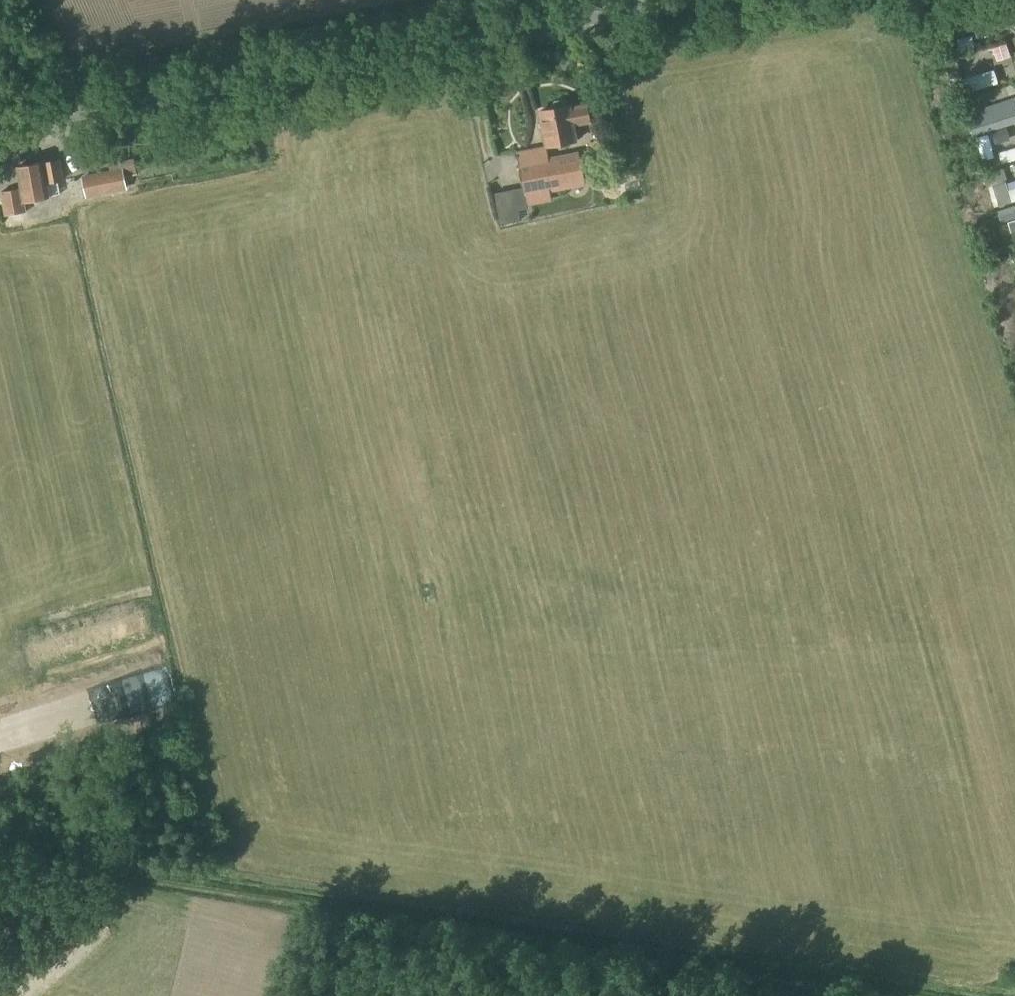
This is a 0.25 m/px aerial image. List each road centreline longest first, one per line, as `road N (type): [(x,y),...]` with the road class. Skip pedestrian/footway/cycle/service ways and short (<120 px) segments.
road 1 (secondary): [(0,133),(674,0)]

